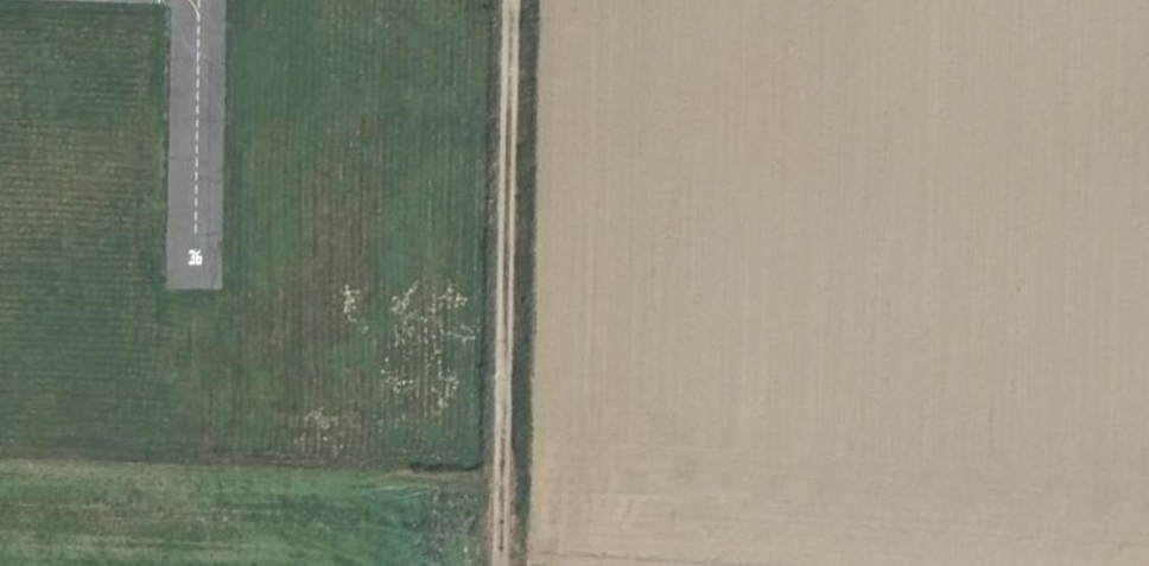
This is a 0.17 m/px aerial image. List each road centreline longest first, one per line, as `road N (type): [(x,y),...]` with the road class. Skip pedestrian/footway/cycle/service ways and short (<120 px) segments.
road 1 (track): [(507,0),(498,565)]

